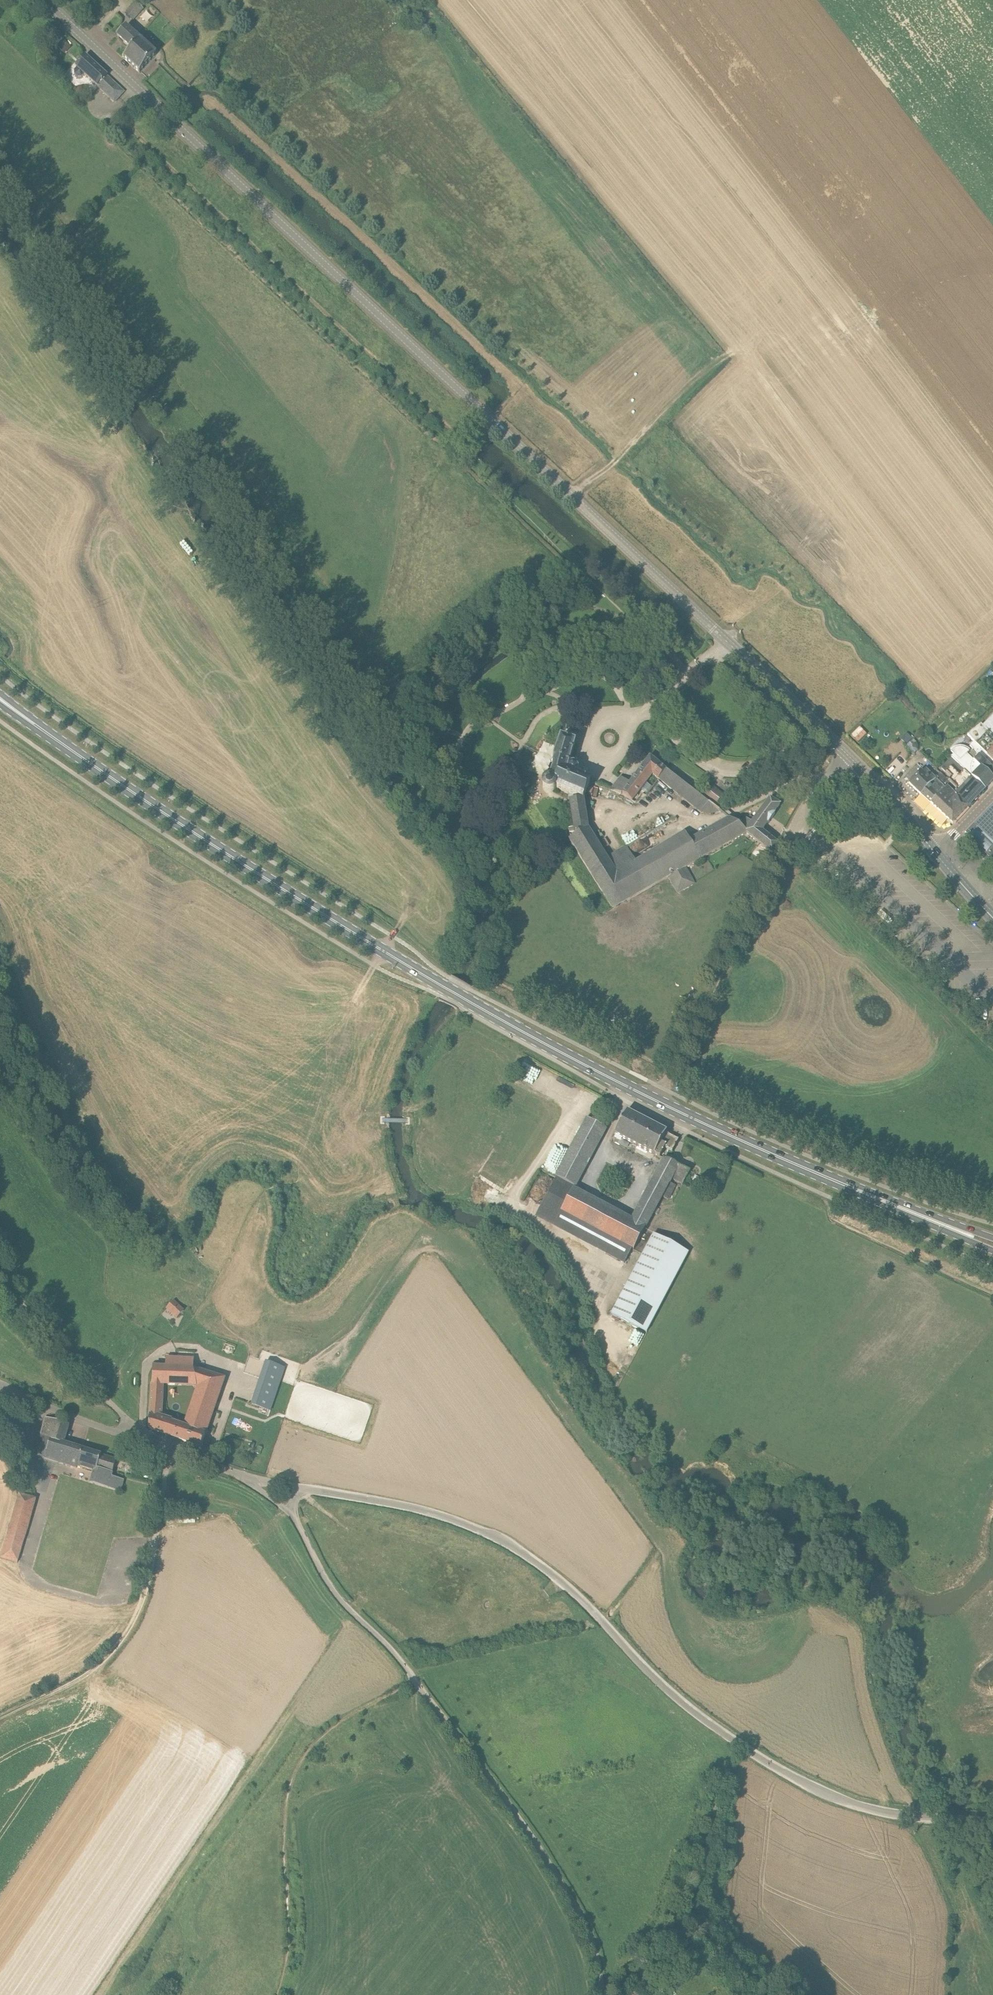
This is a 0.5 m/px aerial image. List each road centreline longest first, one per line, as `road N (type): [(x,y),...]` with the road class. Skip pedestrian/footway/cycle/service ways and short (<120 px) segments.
road 1 (secondary): [(935,851),(850,756),(44,0)]
road 2 (primary): [(942,1225),(690,1116),(525,1033),(286,891),(34,724)]
road 3 (unclassified): [(948,1817),(872,1809),(757,1756),(687,1707),(578,1597),(506,1542),(422,1509),(298,1487)]
road 4 (unclassified): [(602,1994),(589,1933),(543,1853),(395,1654),(336,1596),(289,1513)]
road 5 (track): [(0,1717),(92,1670),(130,1626),(152,1556),(168,1447)]
road 6 (track): [(601,1992),(684,1912),(738,1744)]
road 7 (unclassified): [(138,1435),(38,1326),(0,1272)]
road 8 (unclassified): [(138,1435),(0,1387)]

